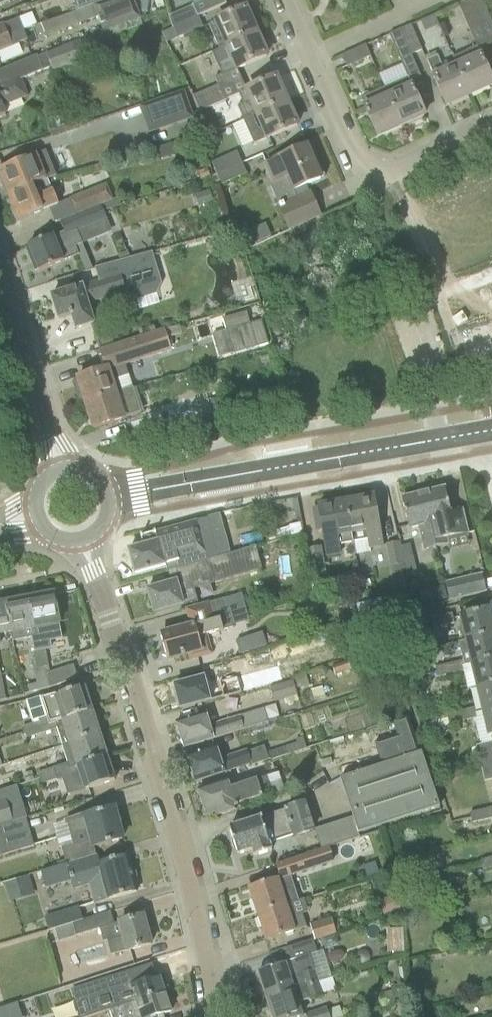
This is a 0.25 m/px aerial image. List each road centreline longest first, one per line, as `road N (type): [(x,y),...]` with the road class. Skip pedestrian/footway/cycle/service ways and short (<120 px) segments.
road 1 (unclassified): [(220,1016),(196,895),(81,539)]
road 2 (tertiary): [(106,500),(491,433)]
road 3 (residential): [(394,173),(369,173),(353,160),(285,0)]
road 4 (tertiary): [(61,472),(0,287)]

